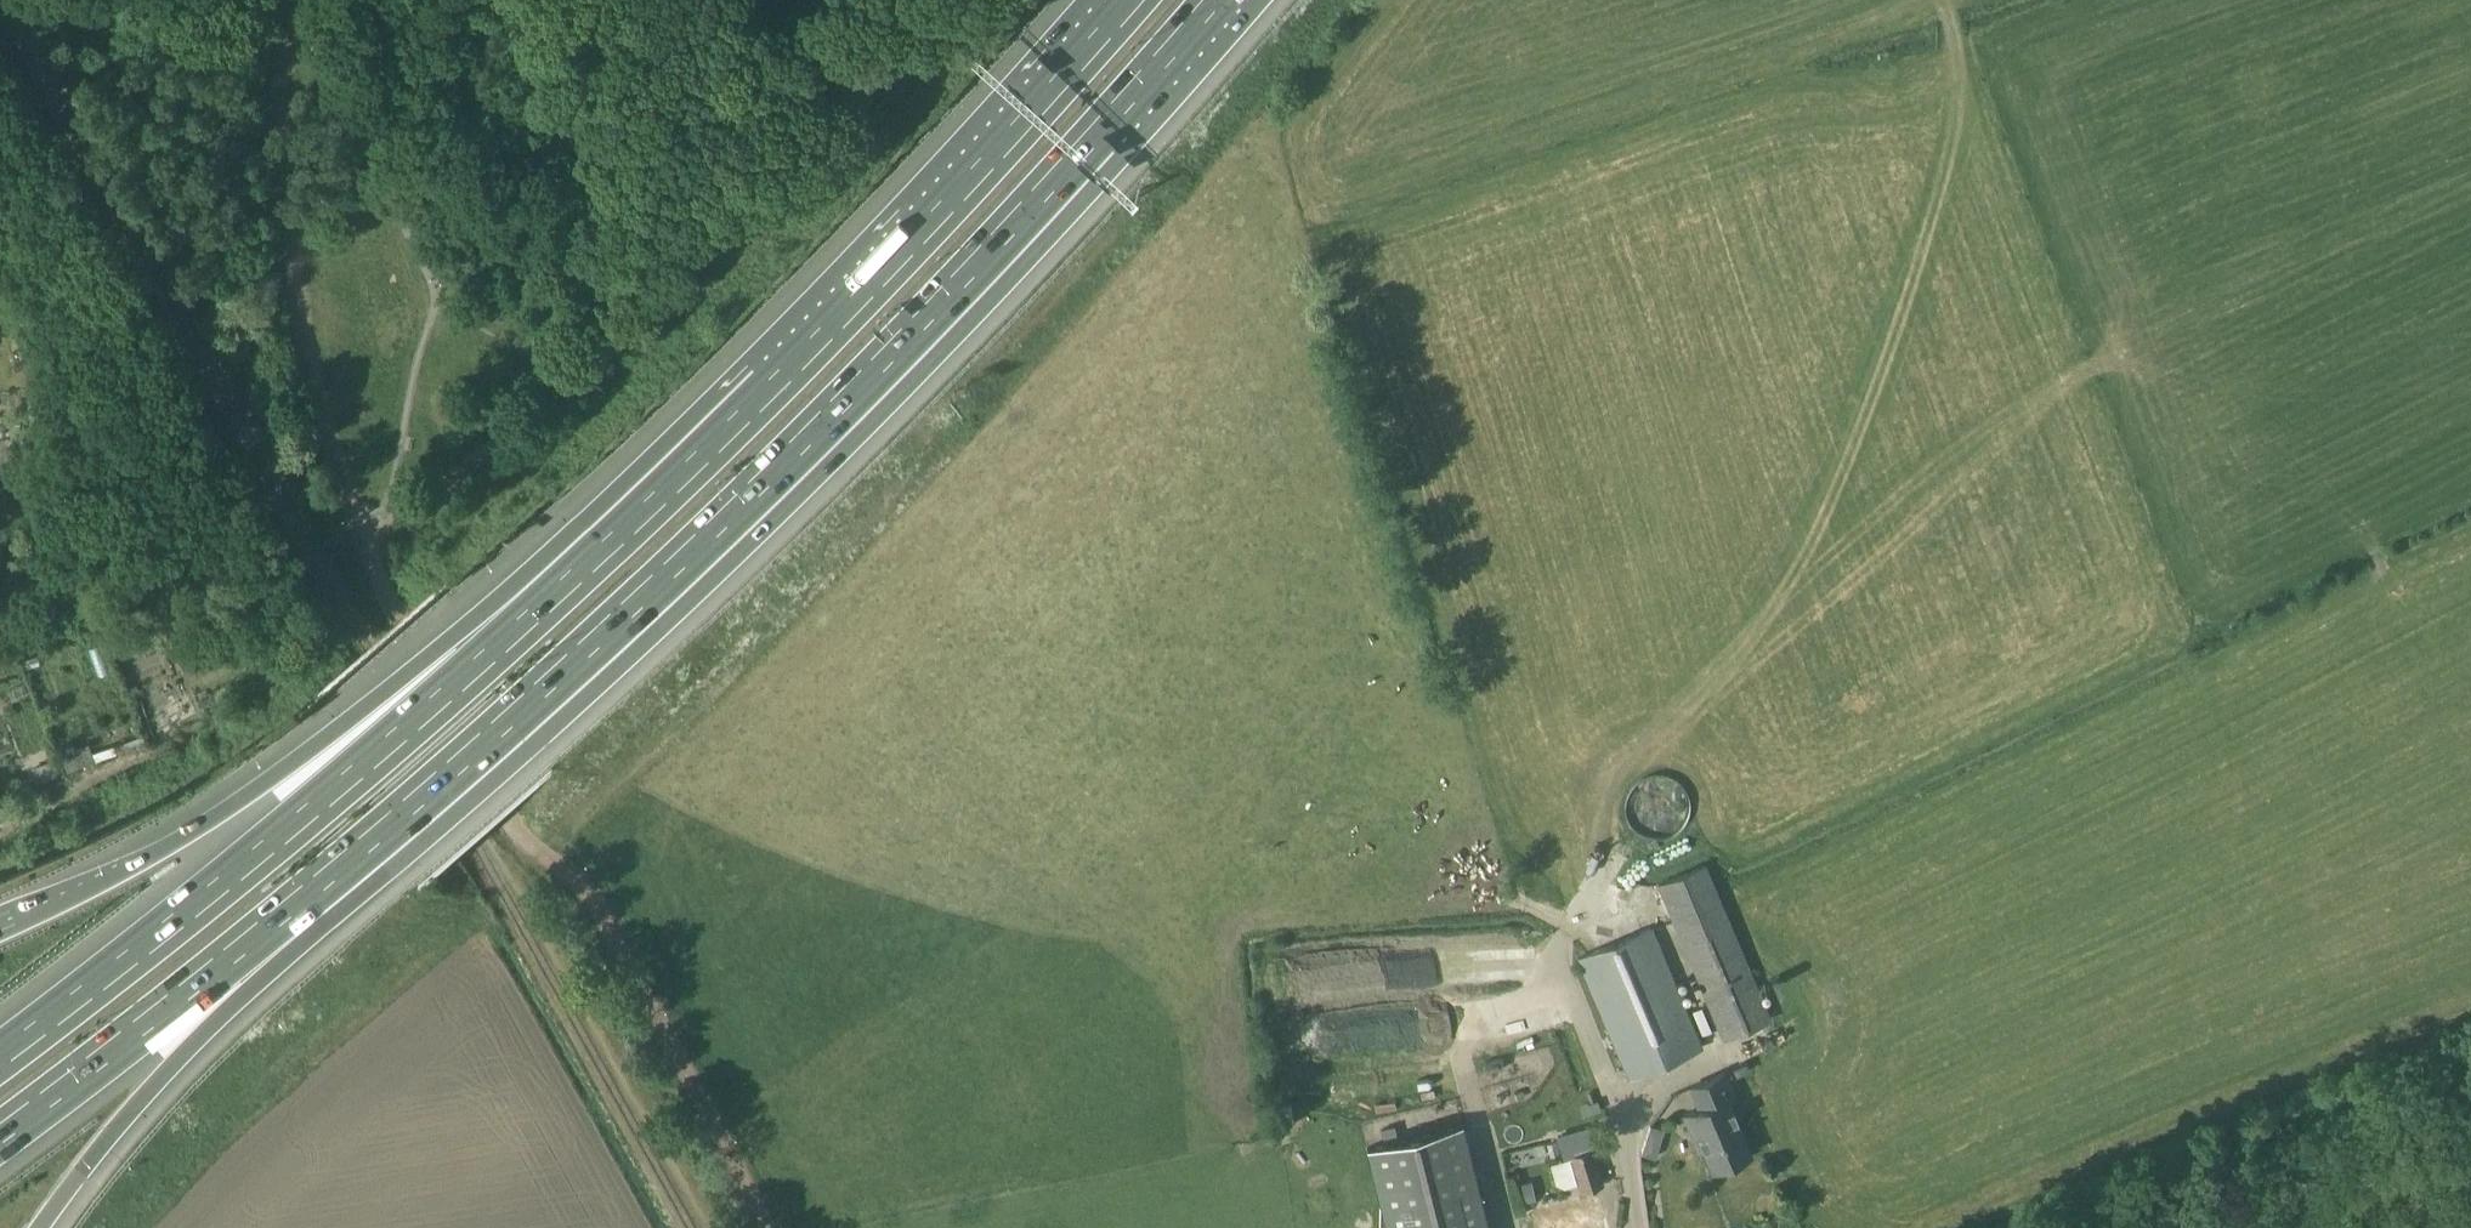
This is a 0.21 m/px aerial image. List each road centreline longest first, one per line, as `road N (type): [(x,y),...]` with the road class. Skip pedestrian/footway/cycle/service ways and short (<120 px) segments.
road 1 (motorway): [(295,901),(514,716),(823,424),(1214,0)]
road 2 (motorway): [(1133,0),(923,233),(561,593)]
road 3 (motorway): [(561,593),(367,763),(0,1059)]
road 4 (motorway): [(561,593),(466,628),(232,808),(128,870),(0,924)]
road 5 (motorway): [(39,1227),(295,901)]
road 6 (motorway): [(0,1134),(295,901)]
road 7 (unclassified): [(2239,1227),(2470,1126)]

